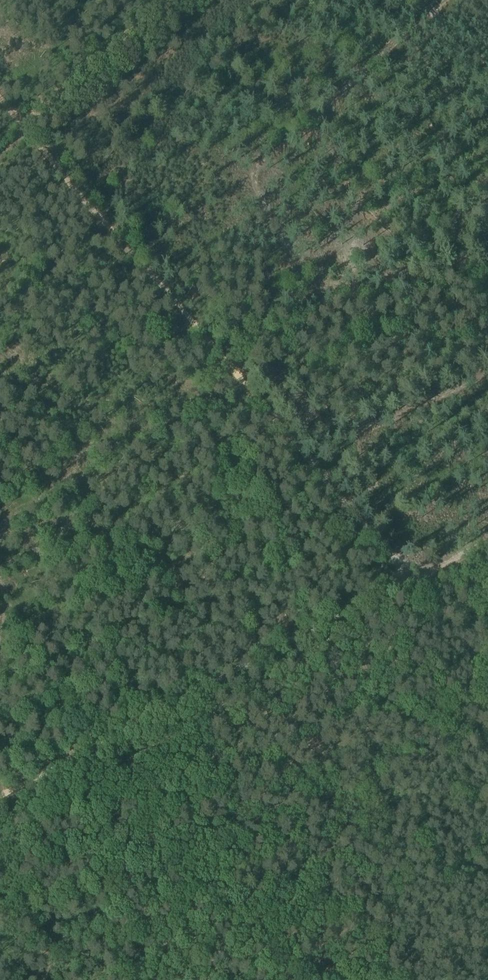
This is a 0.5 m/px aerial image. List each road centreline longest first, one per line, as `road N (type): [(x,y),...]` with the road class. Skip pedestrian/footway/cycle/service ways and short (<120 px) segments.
road 1 (track): [(23,127),(407,575)]
road 2 (track): [(407,575),(0,795)]
road 3 (track): [(177,0),(23,127)]

